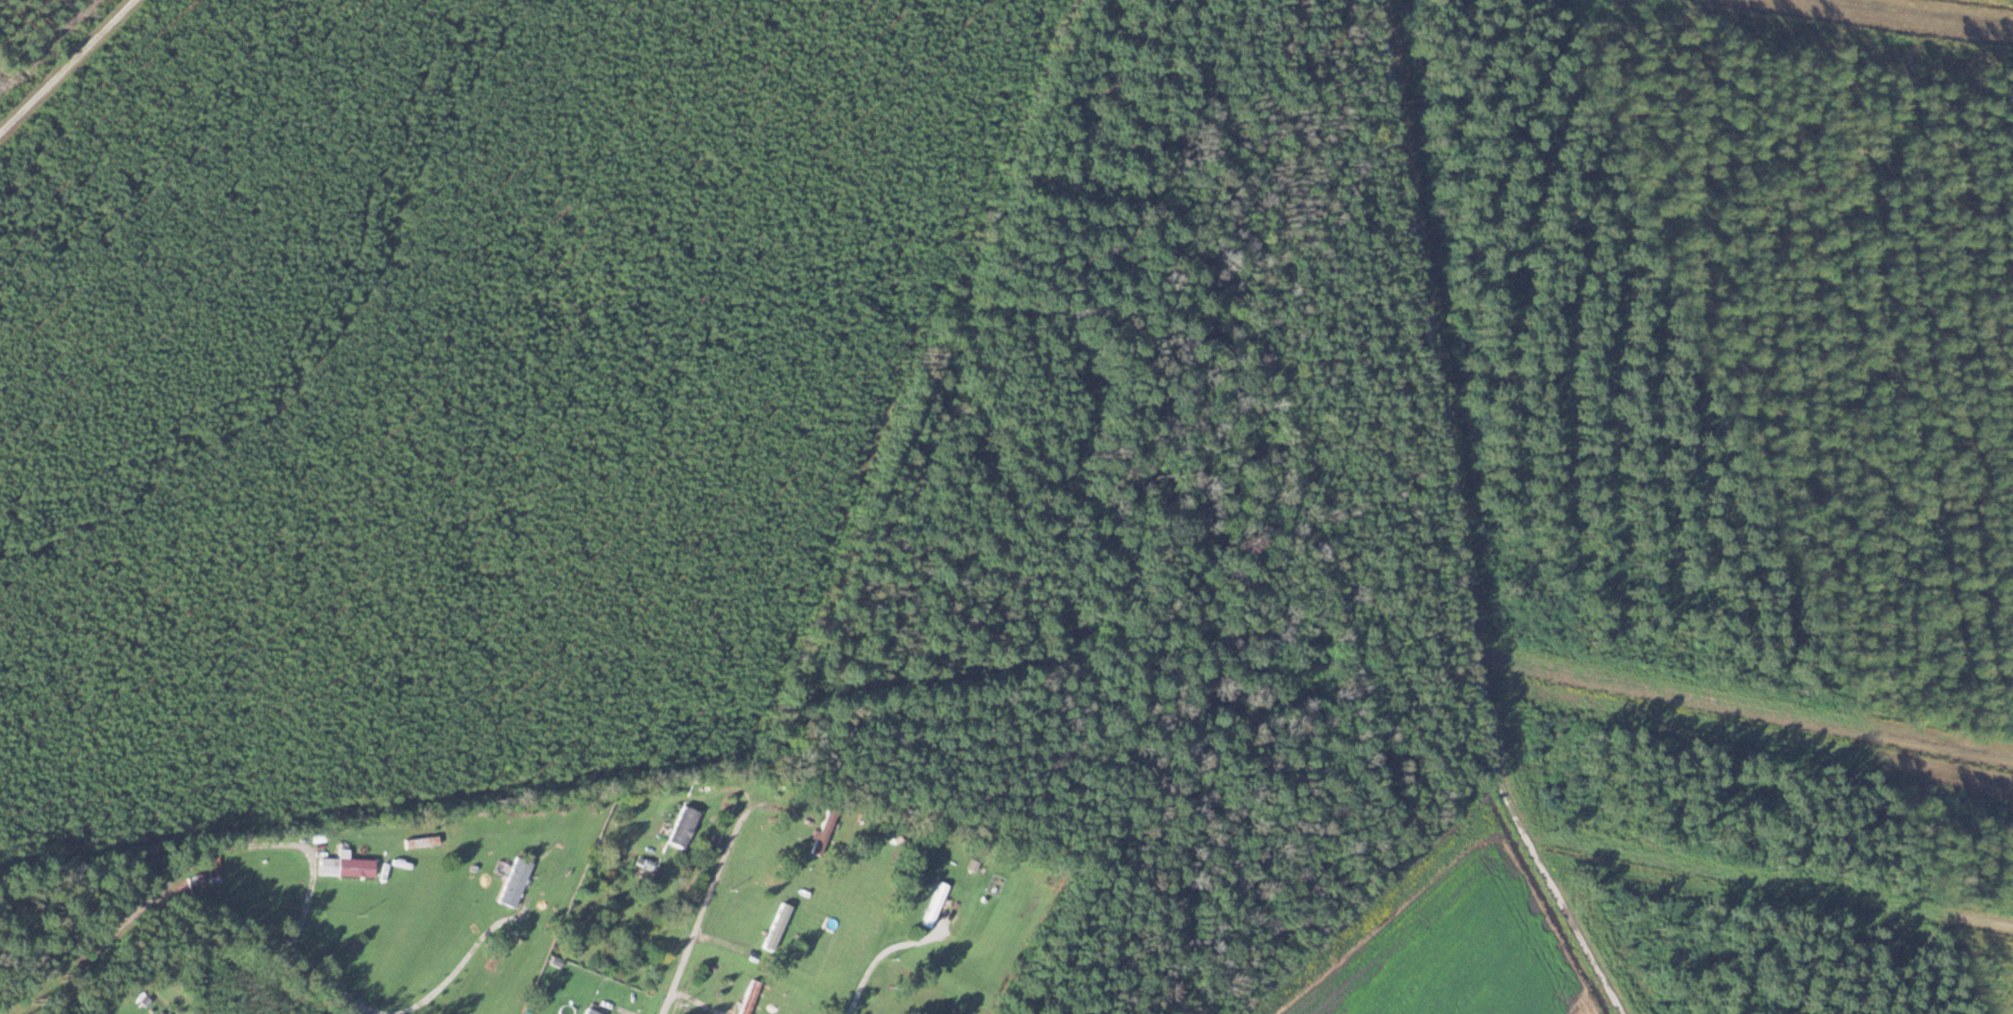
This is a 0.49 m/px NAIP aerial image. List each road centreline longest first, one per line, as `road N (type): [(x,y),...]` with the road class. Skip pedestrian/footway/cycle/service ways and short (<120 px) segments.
road 1 (residential): [(47,1013),(135,908),(156,897),(219,903),(359,1009),(385,1013),(410,1010),(497,930)]
road 2 (residential): [(663,1013),(752,799)]
road 3 (track): [(0,160),(160,0)]

